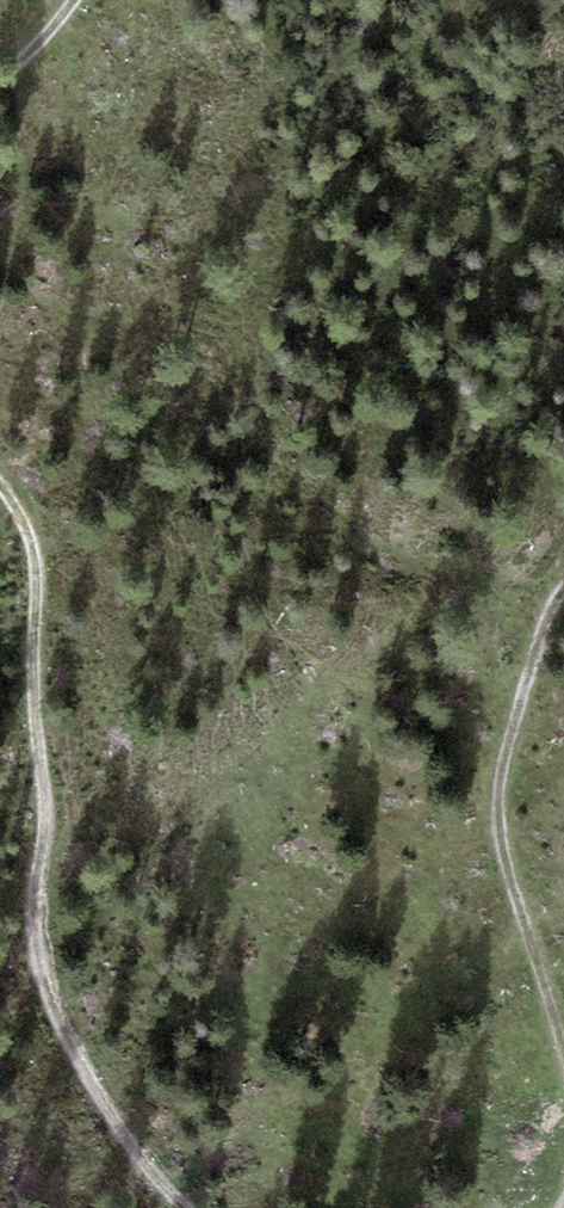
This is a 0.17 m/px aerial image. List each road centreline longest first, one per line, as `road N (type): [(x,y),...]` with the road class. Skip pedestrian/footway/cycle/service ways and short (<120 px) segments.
road 1 (track): [(0,474),(18,503),(35,592),(30,768),(38,957),(131,1141),(201,1207)]
road 2 (track): [(563,1051),(506,856),(500,779),(539,623),(563,587)]
road 3 (track): [(77,0),(30,76),(0,88)]

